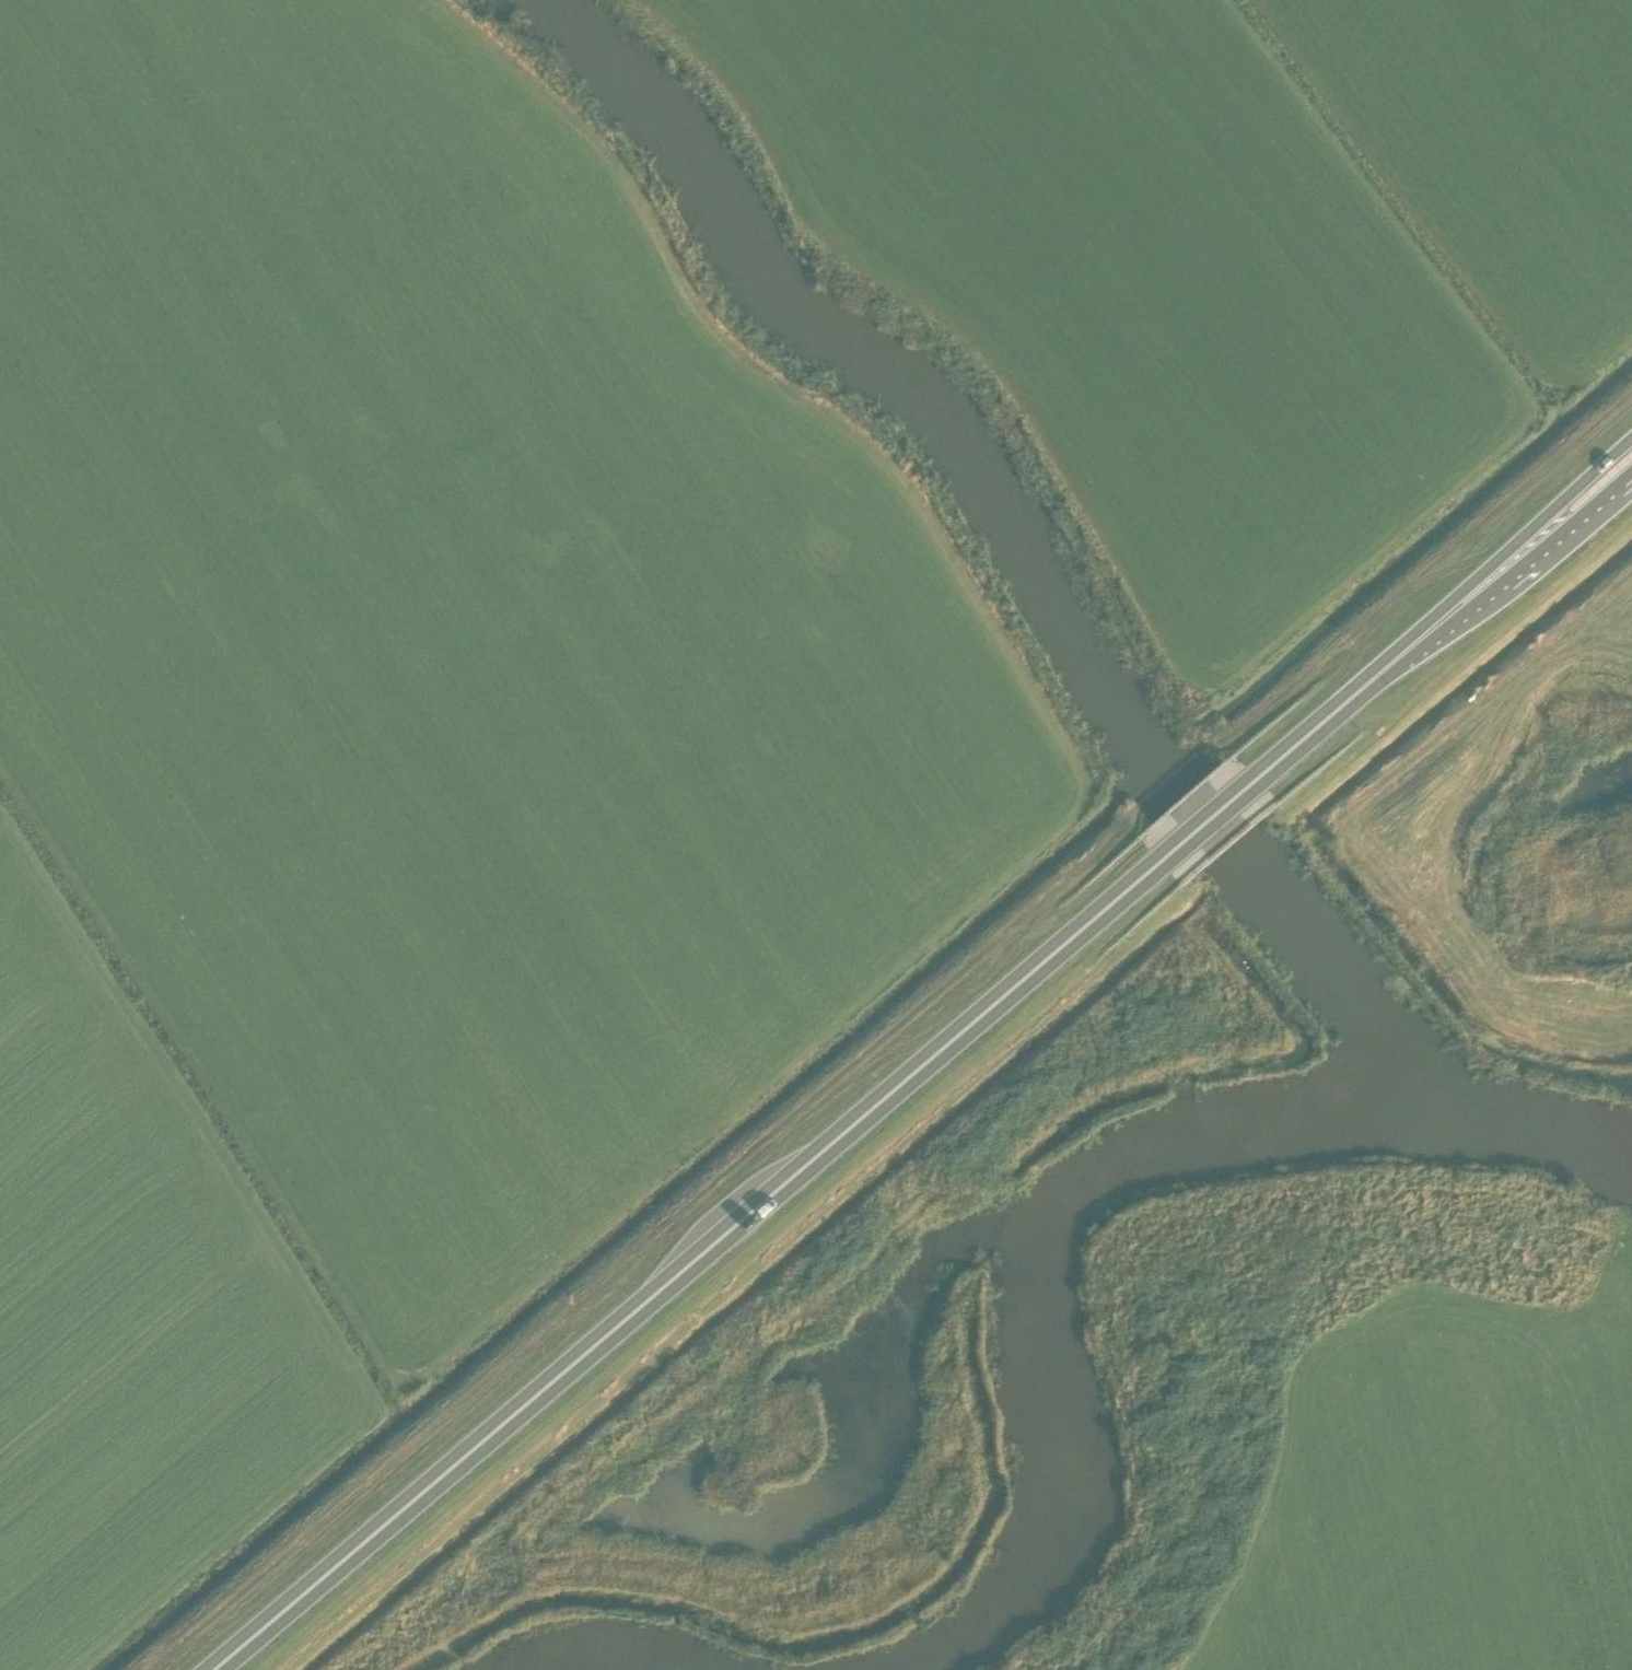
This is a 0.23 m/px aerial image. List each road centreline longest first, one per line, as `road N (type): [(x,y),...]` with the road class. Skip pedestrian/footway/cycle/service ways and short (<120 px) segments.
road 1 (trunk): [(216,1669),(1463,604)]
road 2 (trunk): [(1631,440),(1463,604)]
road 3 (trunk): [(1463,604),(1622,481)]

